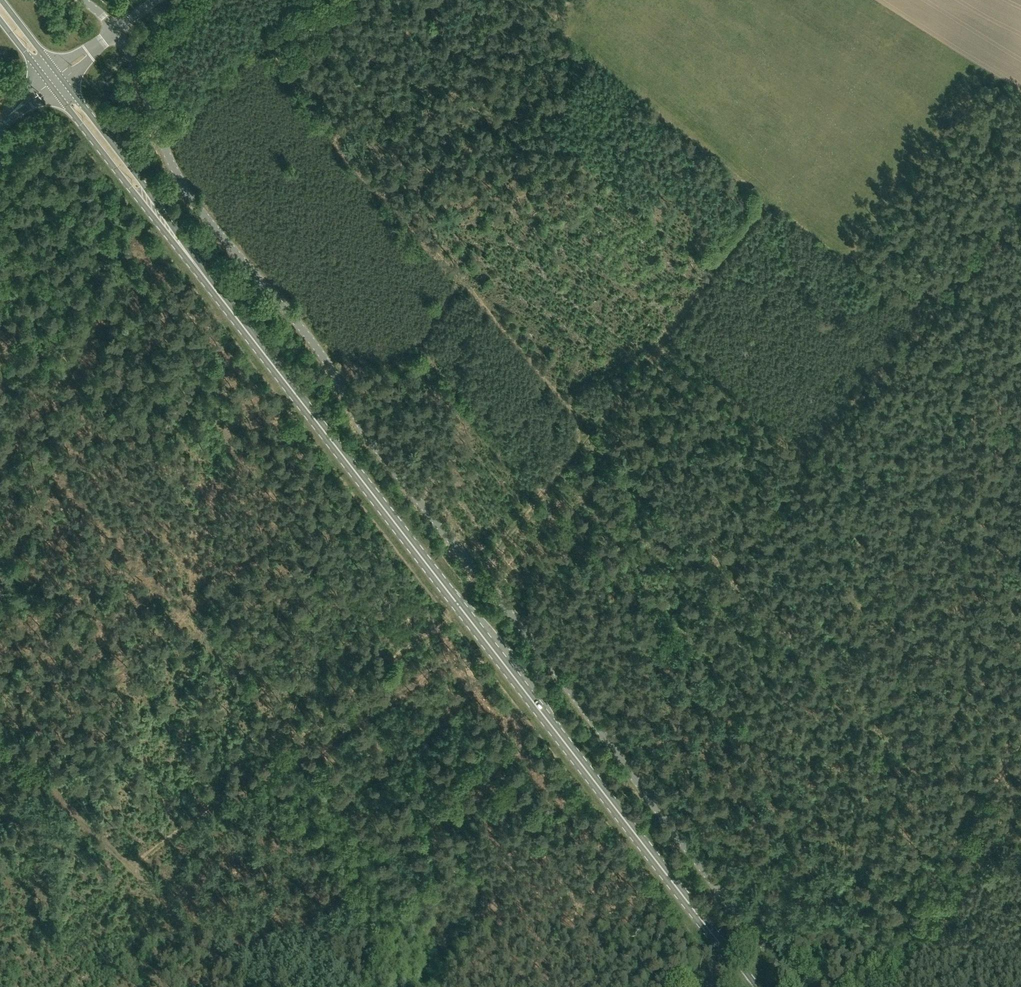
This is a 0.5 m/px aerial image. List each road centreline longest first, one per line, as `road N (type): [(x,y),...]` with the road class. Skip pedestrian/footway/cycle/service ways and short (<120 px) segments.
road 1 (unclassified): [(808,986),(732,907),(370,440),(320,352),(191,197),(115,31)]
road 2 (primary): [(753,986),(193,262)]
road 3 (track): [(632,480),(602,449),(577,448),(577,418),(355,166),(267,33),(296,0)]
road 4 (track): [(767,200),(478,574)]
road 5 (track): [(131,868),(453,611)]
road 6 (track): [(0,739),(248,986)]
road 7 (primary): [(193,262),(64,81)]
road 8 (primary): [(54,90),(193,262)]
road 9 (track): [(1020,805),(896,986)]

